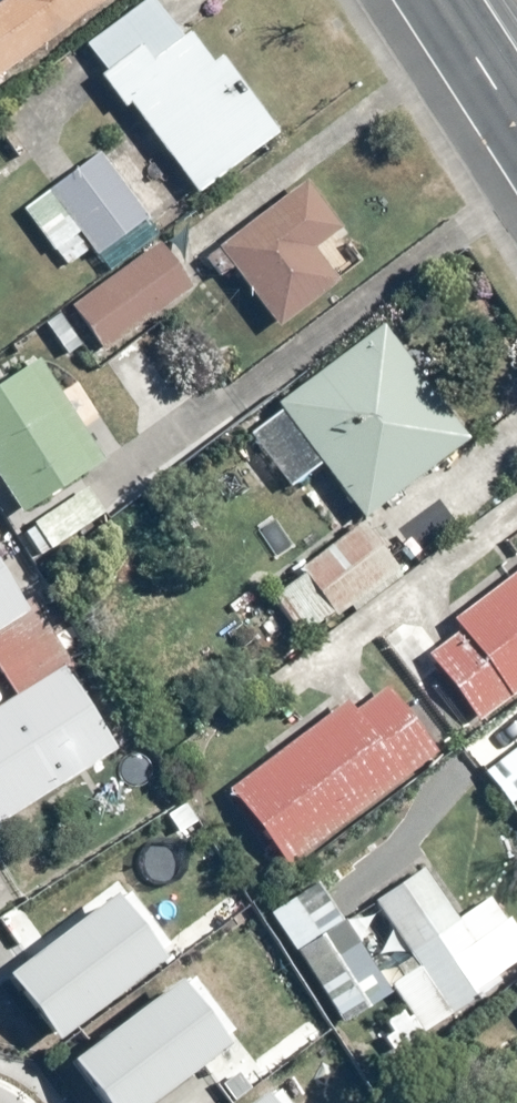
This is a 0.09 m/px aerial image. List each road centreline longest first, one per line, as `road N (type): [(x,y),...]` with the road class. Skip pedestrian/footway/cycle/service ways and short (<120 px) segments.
road 1 (residential): [(436,0),(516,126)]

